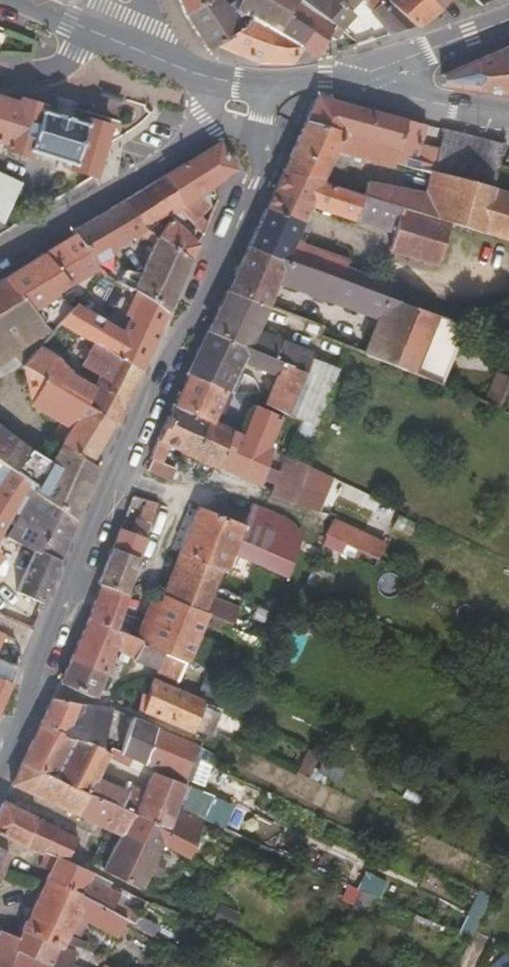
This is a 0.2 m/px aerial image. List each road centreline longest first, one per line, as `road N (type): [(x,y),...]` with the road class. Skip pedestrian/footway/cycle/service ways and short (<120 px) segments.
road 1 (residential): [(0,772),(275,135)]
road 2 (residential): [(214,122),(0,266)]
road 3 (tertiary): [(361,85),(372,71),(508,22)]
road 4 (secondary): [(508,117),(361,85)]

